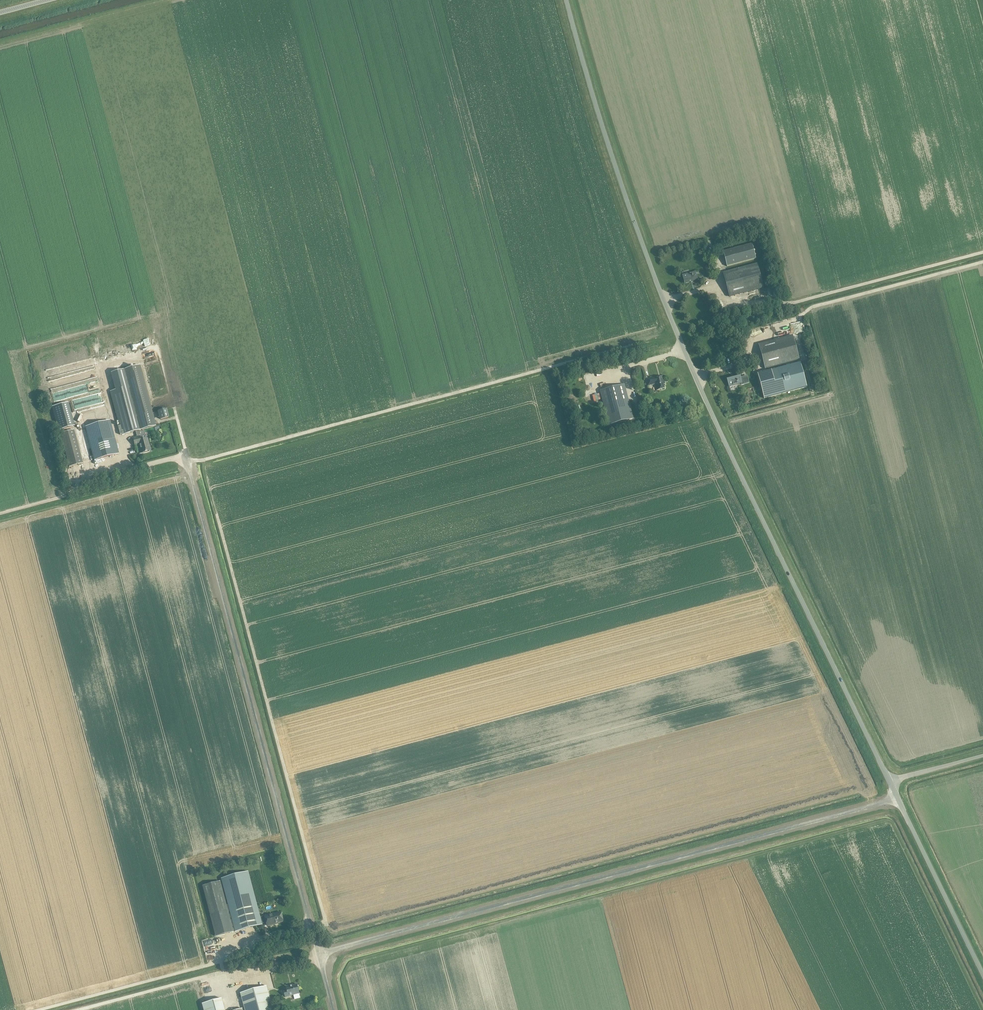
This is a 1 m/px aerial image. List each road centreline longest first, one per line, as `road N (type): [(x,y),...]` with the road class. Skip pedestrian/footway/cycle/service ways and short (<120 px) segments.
road 1 (unclassified): [(890,781),(684,350),(617,176),(566,0)]
road 2 (unclassified): [(319,954),(897,798)]
road 3 (unclassified): [(319,954),(185,461)]
road 4 (track): [(185,461),(602,354)]
road 5 (unclassified): [(982,975),(897,798)]
road 6 (track): [(77,1009),(224,971),(243,979)]

